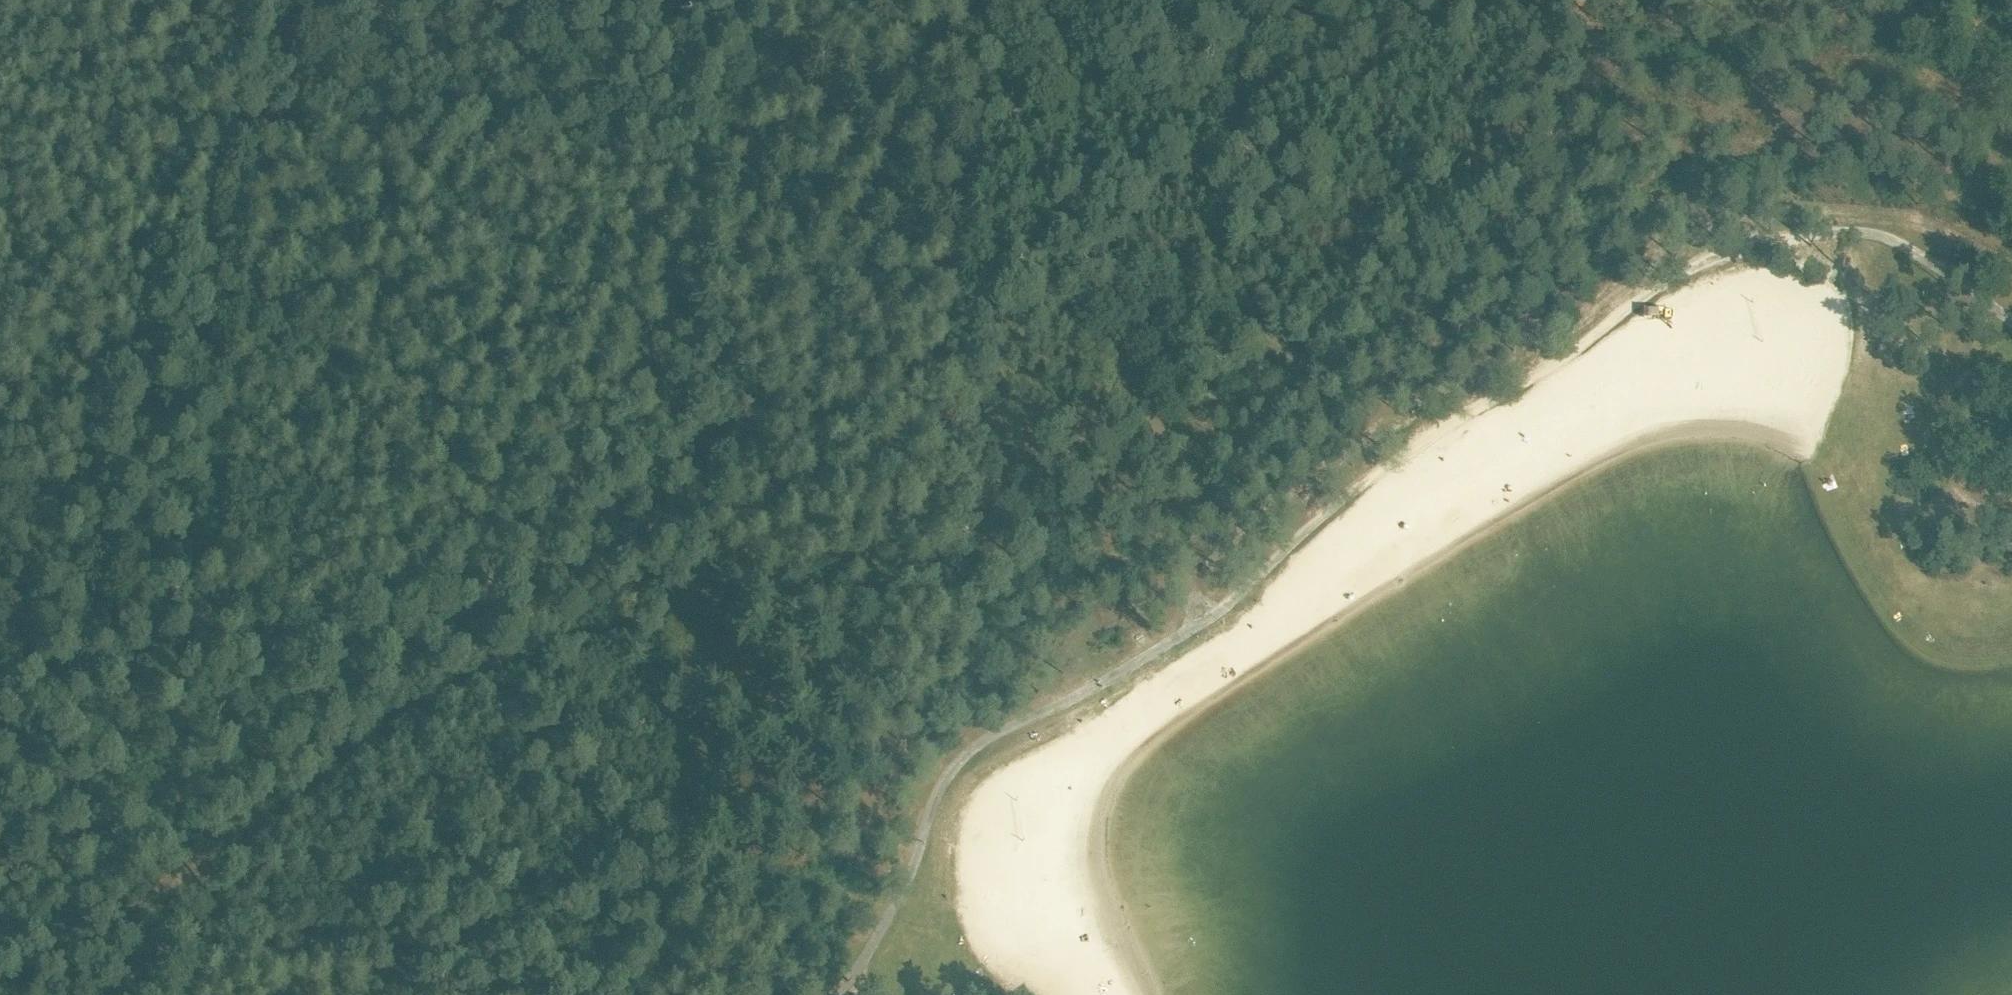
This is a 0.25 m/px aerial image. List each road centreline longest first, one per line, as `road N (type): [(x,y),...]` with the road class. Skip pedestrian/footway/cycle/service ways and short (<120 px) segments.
road 1 (track): [(37,994),(121,924),(175,912),(276,819),(475,677),(571,656),(683,589),(700,592),(742,156),(227,120)]
road 2 (track): [(163,994),(227,120)]
road 3 (track): [(700,592),(661,994)]
road 4 (track): [(678,810),(779,871),(894,897)]

